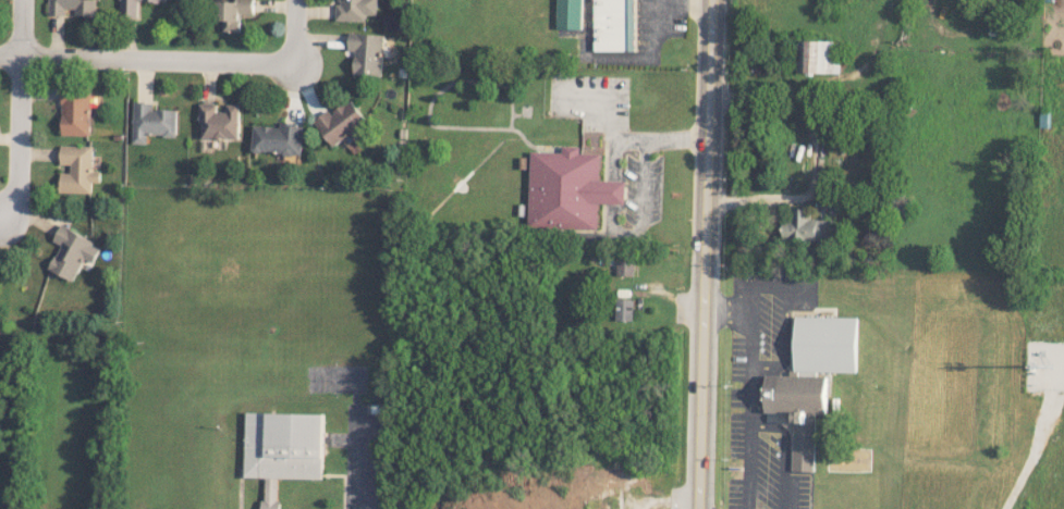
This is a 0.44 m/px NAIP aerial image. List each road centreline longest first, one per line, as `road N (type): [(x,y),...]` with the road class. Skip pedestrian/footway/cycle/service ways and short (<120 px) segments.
road 1 (secondary): [(712,0),(699,508)]
road 2 (residential): [(0,54),(295,63)]
road 3 (residential): [(21,0),(16,188),(0,221)]

